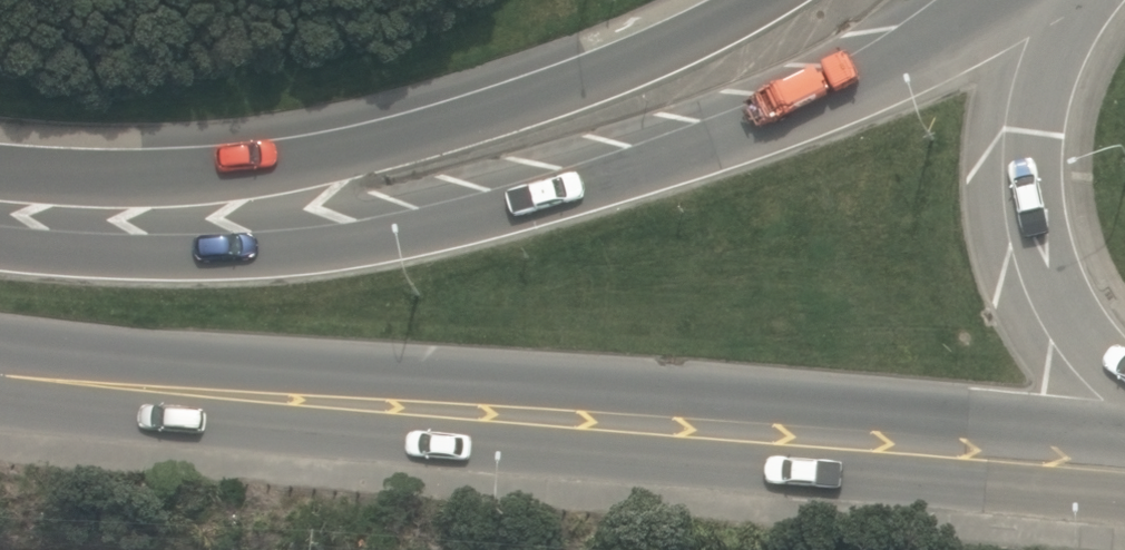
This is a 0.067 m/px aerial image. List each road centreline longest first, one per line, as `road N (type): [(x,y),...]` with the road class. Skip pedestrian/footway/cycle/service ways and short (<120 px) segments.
road 1 (trunk): [(1124,506),(269,424),(8,376)]
road 2 (trunk): [(1124,427),(276,374),(8,376)]
road 3 (trunk): [(0,249),(258,255),(400,236),(587,192),(859,94),(1005,0)]
road 4 (trunk): [(0,176),(273,173),(634,70),(768,0)]
road 5 (primary): [(1124,382),(1064,313),(1037,258),(1023,199),(1021,137),(1031,77),(1068,0)]

